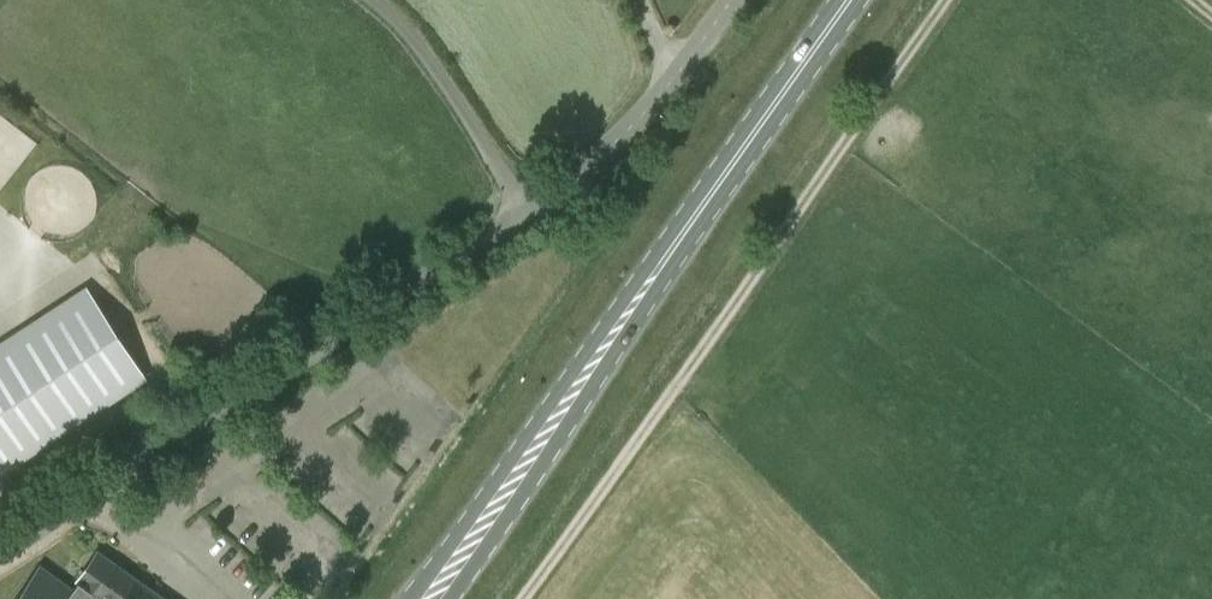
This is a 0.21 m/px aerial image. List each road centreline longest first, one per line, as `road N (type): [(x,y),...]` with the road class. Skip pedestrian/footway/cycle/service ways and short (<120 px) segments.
road 1 (unclassified): [(0,552),(545,200),(673,80)]
road 2 (track): [(517,598),(943,0)]
road 3 (primary): [(429,598),(849,0)]

